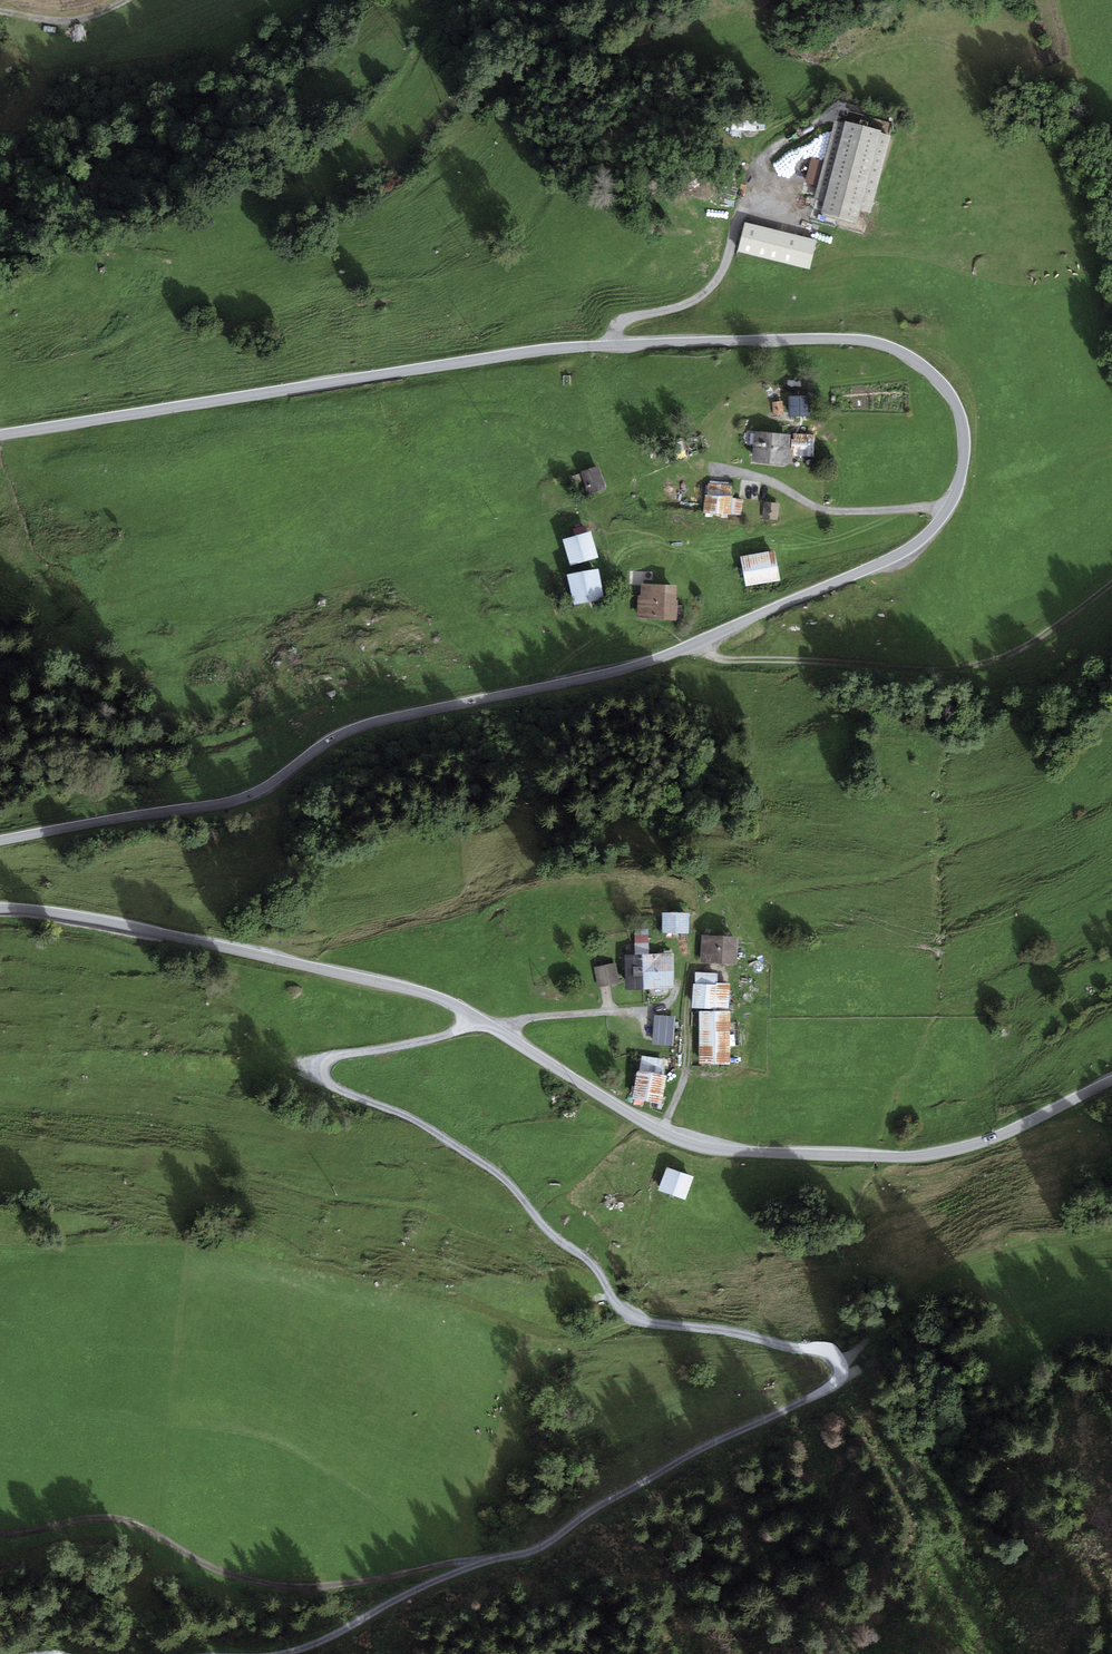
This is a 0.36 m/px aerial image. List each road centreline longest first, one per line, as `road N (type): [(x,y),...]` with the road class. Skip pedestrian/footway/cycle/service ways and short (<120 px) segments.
road 1 (tertiary): [(0,841),(233,801),(354,728),(613,672),(704,640),(915,544),(950,505),(964,449),(950,395),(917,363),(865,341),(812,339),(531,352),(0,435)]
road 2 (track): [(467,1564),(543,1547),(651,1476),(827,1394),(840,1374),(824,1352),(635,1317),(595,1266),(506,1180),(412,1118),(335,1087),(324,1070),(335,1058),(449,1033),(474,1017)]
road 3 (tertiary): [(1111,1080),(997,1136),(930,1156),(718,1151),(642,1123),(423,993),(153,933),(0,909)]
road 4 (track): [(0,1535),(112,1516),(208,1566),(266,1582),(467,1564)]
road 5 (track): [(704,640),(730,660),(971,665),(1031,644),(1111,584)]
road 6 (track): [(467,1564),(308,1643),(201,1653)]
road 7 (track): [(0,11),(70,22),(128,0)]

